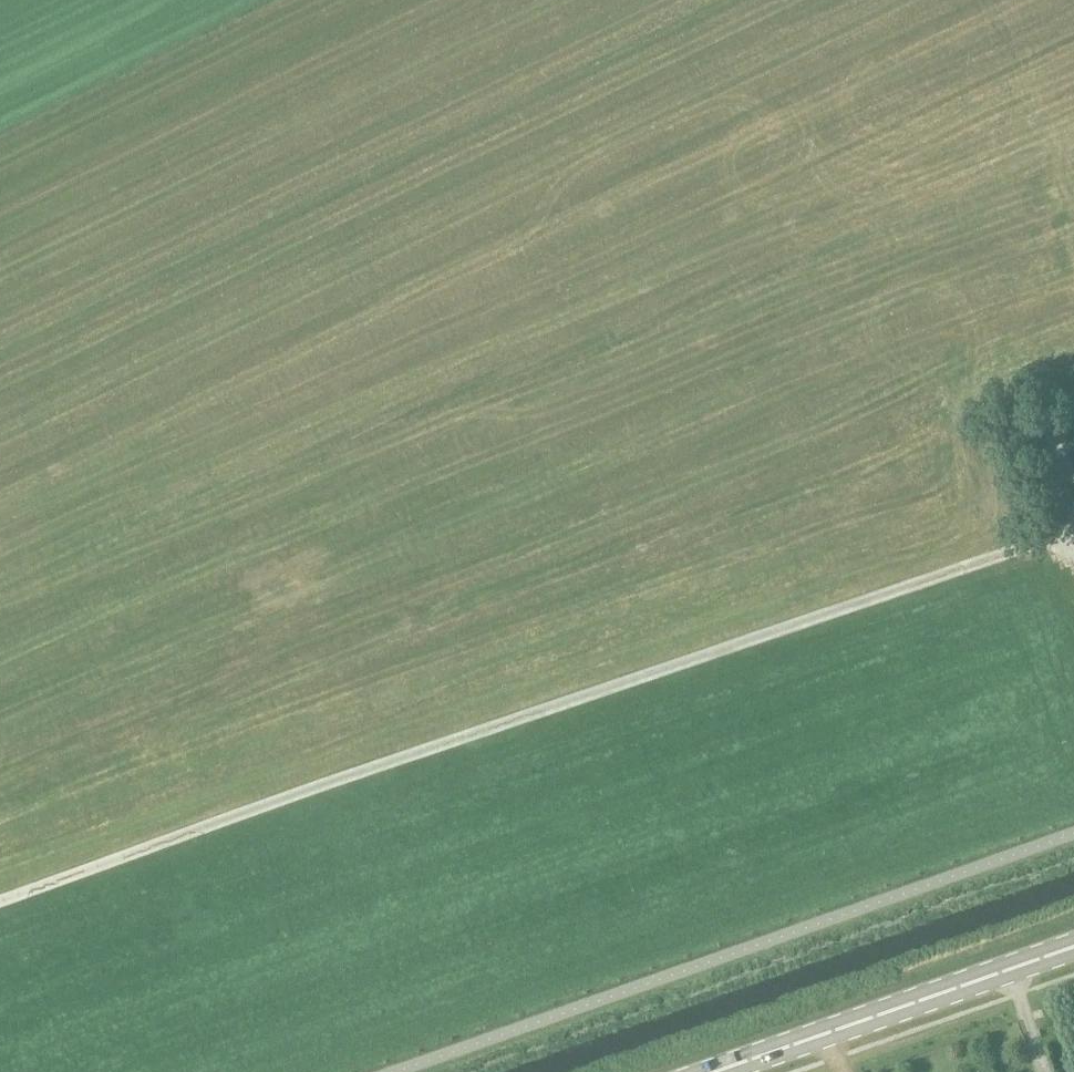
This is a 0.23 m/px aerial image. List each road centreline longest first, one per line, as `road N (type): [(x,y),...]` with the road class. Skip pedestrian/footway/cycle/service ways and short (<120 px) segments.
road 1 (primary): [(714,1071),(1073,947)]

